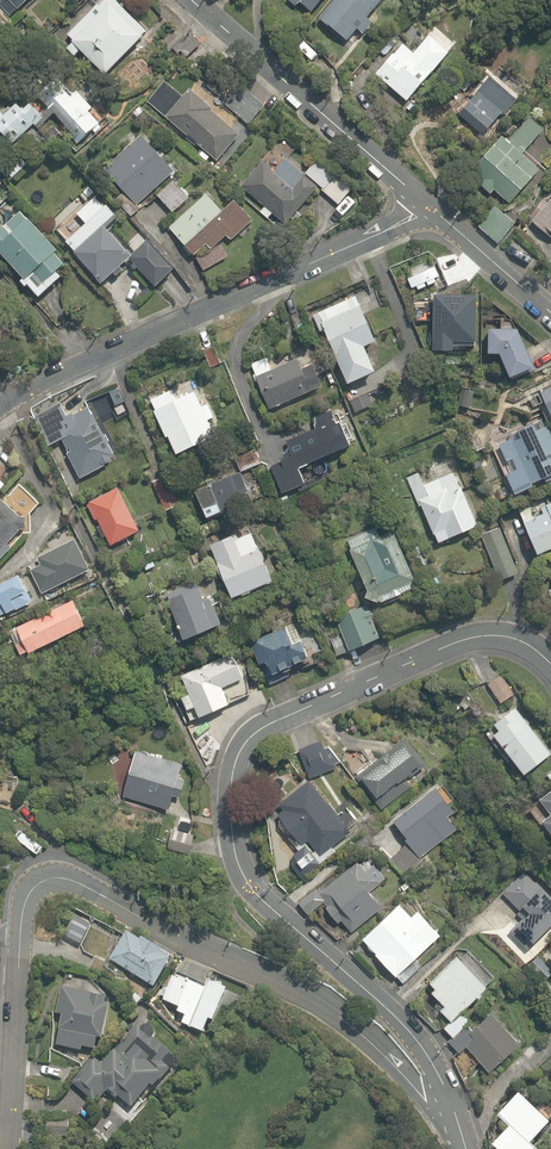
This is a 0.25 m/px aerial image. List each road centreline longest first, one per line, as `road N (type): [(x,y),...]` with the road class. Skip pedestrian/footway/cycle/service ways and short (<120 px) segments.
road 1 (residential): [(443,1111),(404,1027),(260,894),(240,863),(229,800),(237,750),(258,724),(291,707),(462,642),(509,640),(550,669)]
road 2 (residential): [(443,1111),(373,1039),(293,988),(50,870),(28,890),(6,1148)]
road 3 (residential): [(430,209),(104,354),(0,409)]
road 4 (residential): [(430,209),(192,0)]
road 5 (residential): [(550,317),(430,209)]

